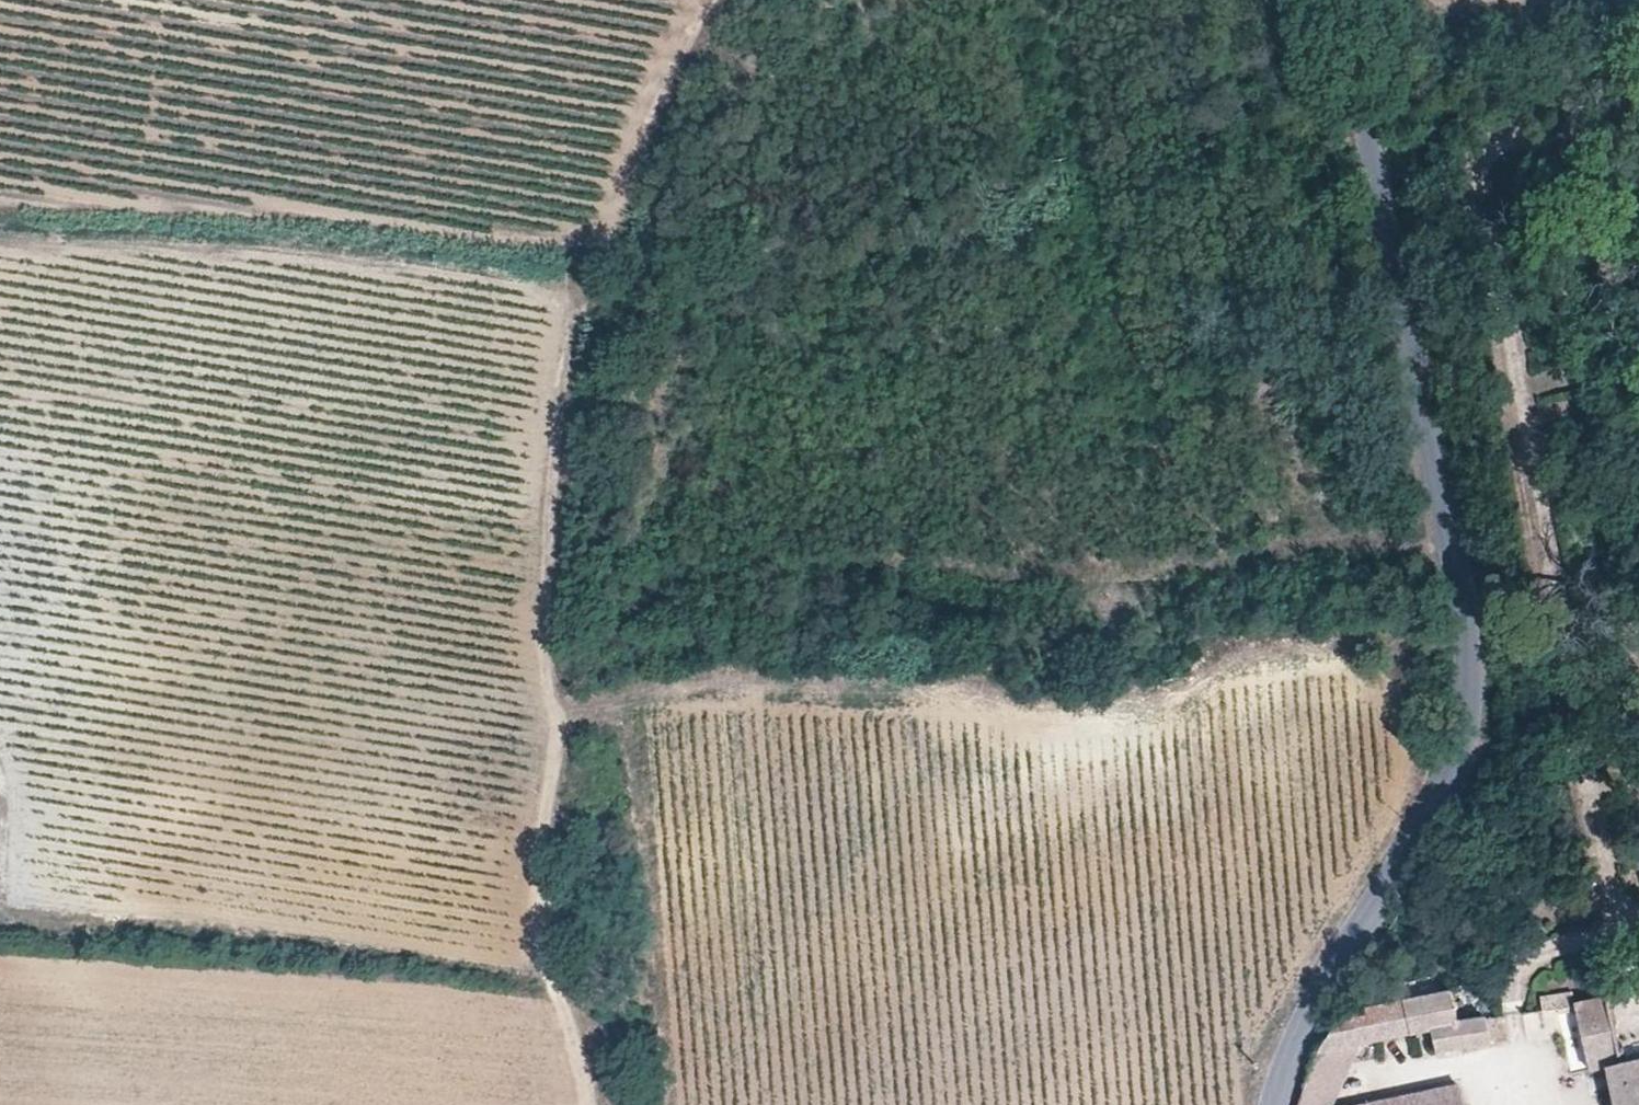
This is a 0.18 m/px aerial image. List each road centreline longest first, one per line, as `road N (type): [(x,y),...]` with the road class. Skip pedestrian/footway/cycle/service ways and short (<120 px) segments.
road 1 (tertiary): [(1280,1104),(1315,1016),(1455,765),(1468,709),(1462,572),(1347,0)]
road 2 (track): [(564,303),(547,563),(555,730),(538,914),(545,968),(591,1104)]

